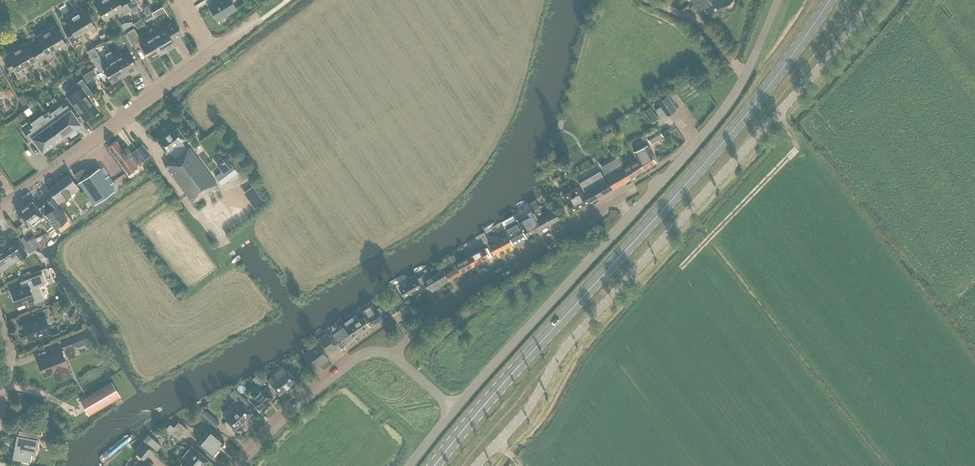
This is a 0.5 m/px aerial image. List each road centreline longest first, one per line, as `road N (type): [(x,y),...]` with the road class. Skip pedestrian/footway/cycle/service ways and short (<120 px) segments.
road 1 (unclassified): [(476,465),(582,327),(873,0)]
road 2 (primary): [(435,465),(754,104),(829,0)]
road 3 (residential): [(394,356),(468,292),(614,202)]
road 4 (residential): [(0,207),(213,51)]
road 5 (unclassified): [(453,409),(632,216)]
road 6 (unclassified): [(632,216),(720,118),(747,77),(775,0)]
road 7 (residential): [(243,465),(348,369),(373,352),(394,356)]

